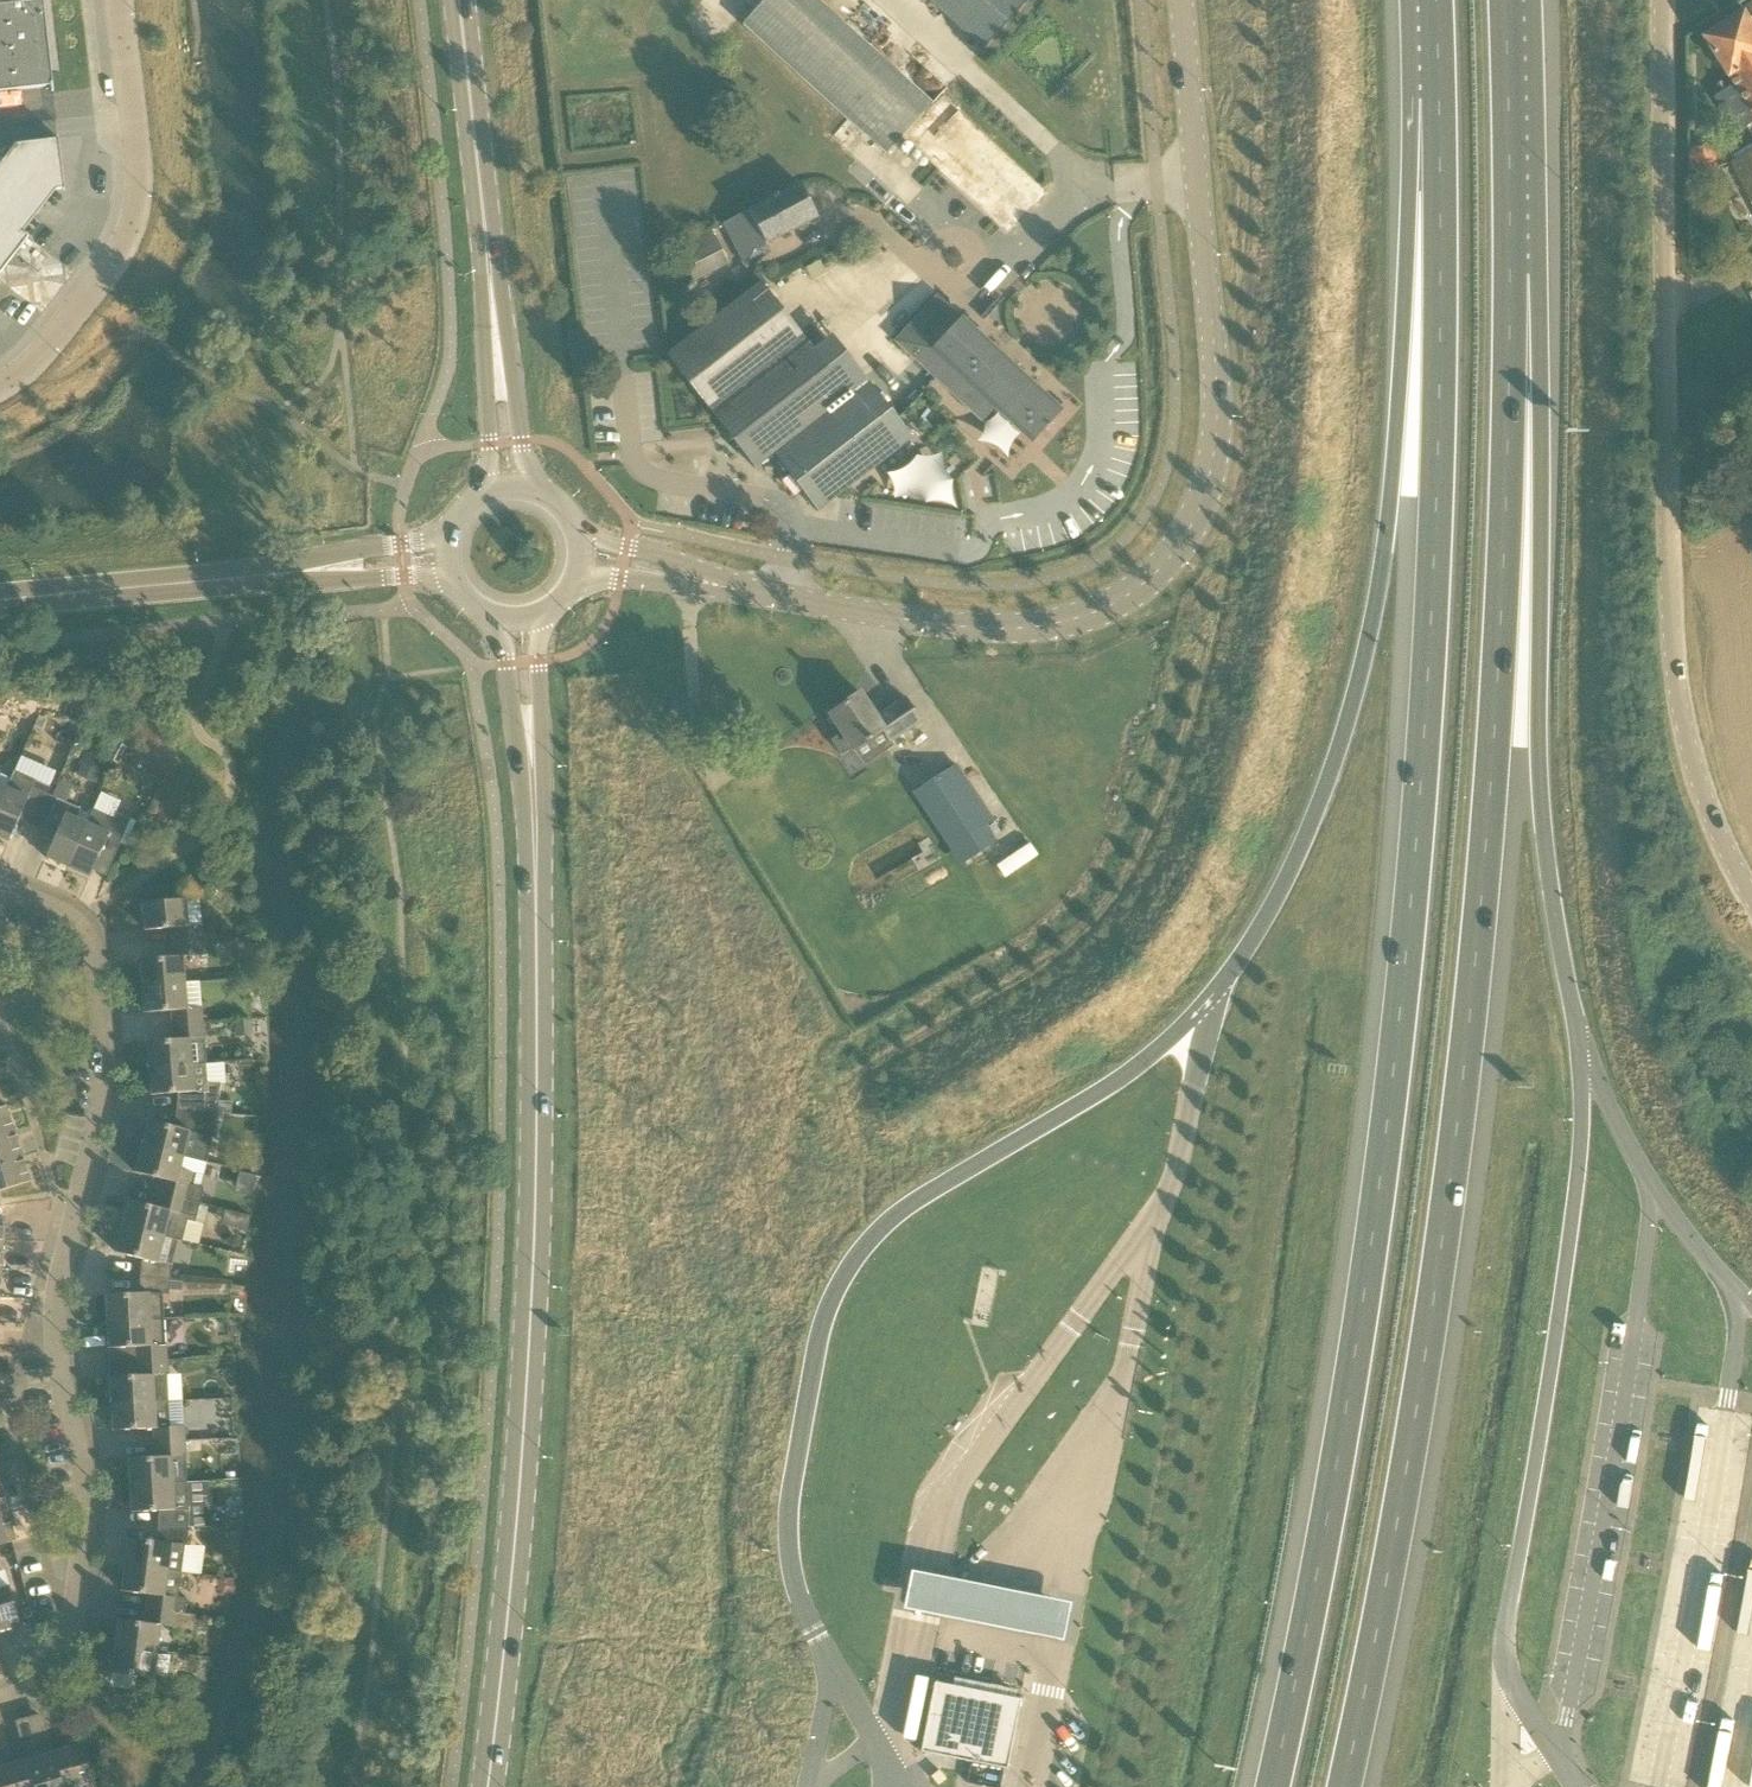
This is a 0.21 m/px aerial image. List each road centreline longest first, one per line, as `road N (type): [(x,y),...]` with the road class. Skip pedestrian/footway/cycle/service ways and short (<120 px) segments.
road 1 (motorway): [(1439,96),(1440,383),(1424,736),(1400,1012),(1371,1249),(1272,1786)]
road 2 (motorway): [(1343,1786),(1438,1261),(1470,1017),(1494,735),(1513,224)]
road 3 (tertiary): [(582,554),(889,619),(991,629),(1060,626),(1125,599),(1167,560),(1200,498),(1213,430),(1184,0)]
road 4 (secondary): [(490,1786),(529,1375),(536,1187),(537,860),(520,624)]
road 5 (motorway): [(1439,96),(1403,305),(1383,563),(1362,667),(1303,844),(1218,991)]
road 6 (residential): [(0,885),(42,901),(92,937),(103,1096),(57,1323),(83,1475),(74,1605),(48,1678),(0,1702)]
road 7 (unclassified): [(1667,0),(1665,584),(1679,715),(1729,858),(1751,898)]
road 8 (motorway): [(1580,1034),(1549,876),(1540,770),(1537,323),(1513,224)]
road 9 (secondary): [(509,489),(459,0)]
road 10 (unclassified): [(0,386),(46,348),(127,245),(139,190),(119,0)]
road 11 (tertiary): [(446,562),(132,588)]
road 12 (motorway): [(1513,224),(1501,0)]
road 13 (tertiary): [(0,600),(132,588)]

